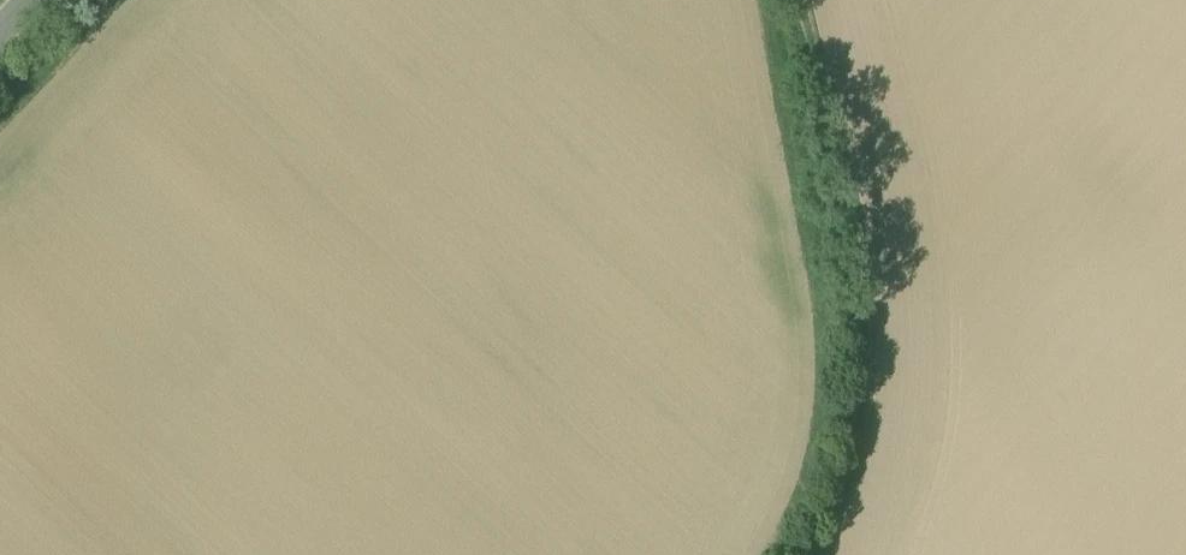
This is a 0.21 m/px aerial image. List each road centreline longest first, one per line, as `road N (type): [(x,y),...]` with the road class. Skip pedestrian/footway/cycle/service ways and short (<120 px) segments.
road 1 (track): [(834,554),(871,476),(869,361),(848,196),(801,0)]

